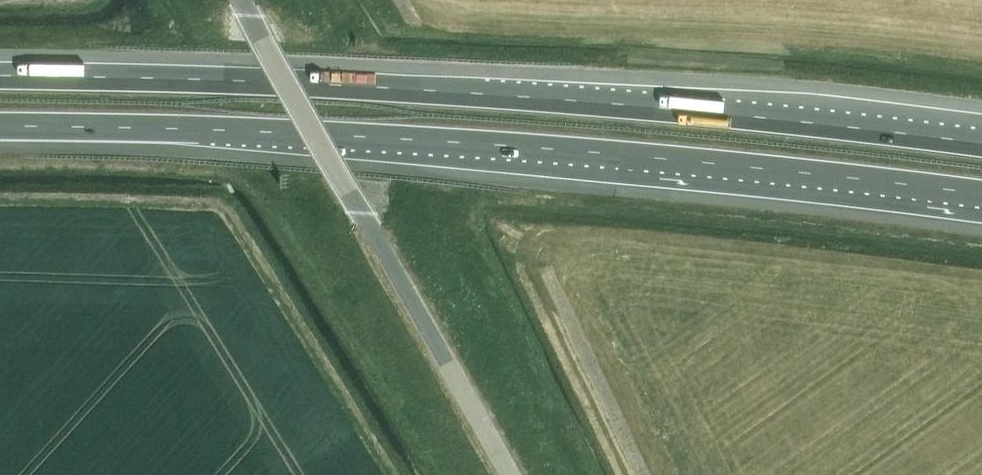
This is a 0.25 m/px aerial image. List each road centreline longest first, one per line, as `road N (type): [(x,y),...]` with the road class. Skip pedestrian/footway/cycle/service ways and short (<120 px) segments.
road 1 (motorway): [(981,144),(321,78),(0,69)]
road 2 (motorway): [(0,125),(544,148),(981,194)]
road 3 (unclassified): [(510,474),(241,0)]

